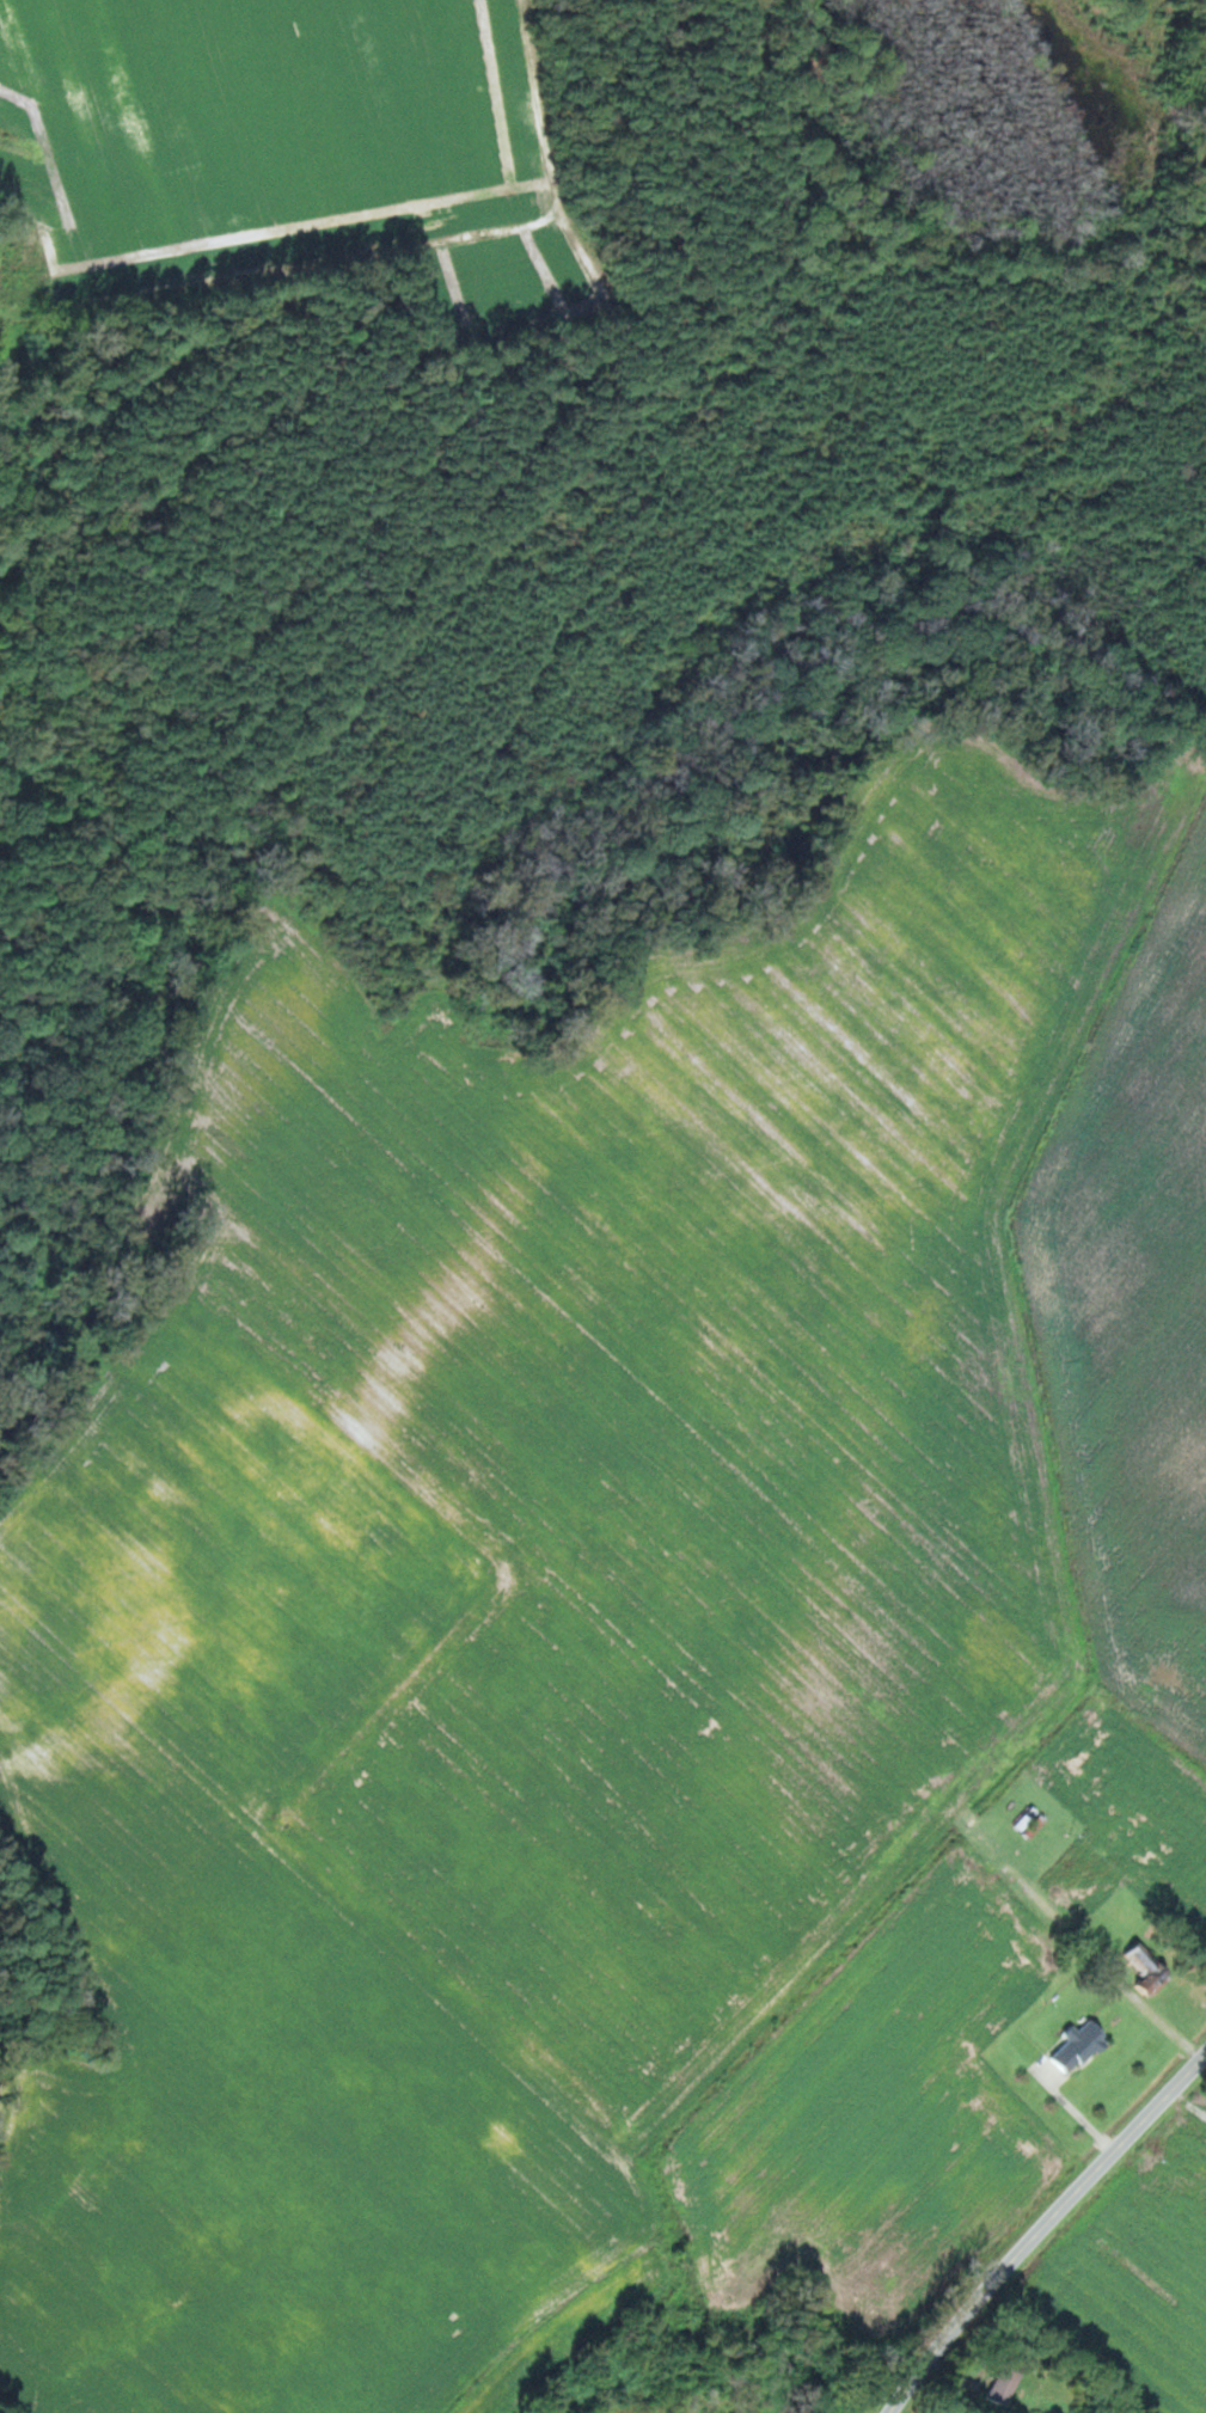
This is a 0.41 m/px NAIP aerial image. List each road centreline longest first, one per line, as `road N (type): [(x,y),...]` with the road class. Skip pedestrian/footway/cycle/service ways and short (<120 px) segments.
road 1 (residential): [(896,2412),(972,2309),(1205,2048)]

